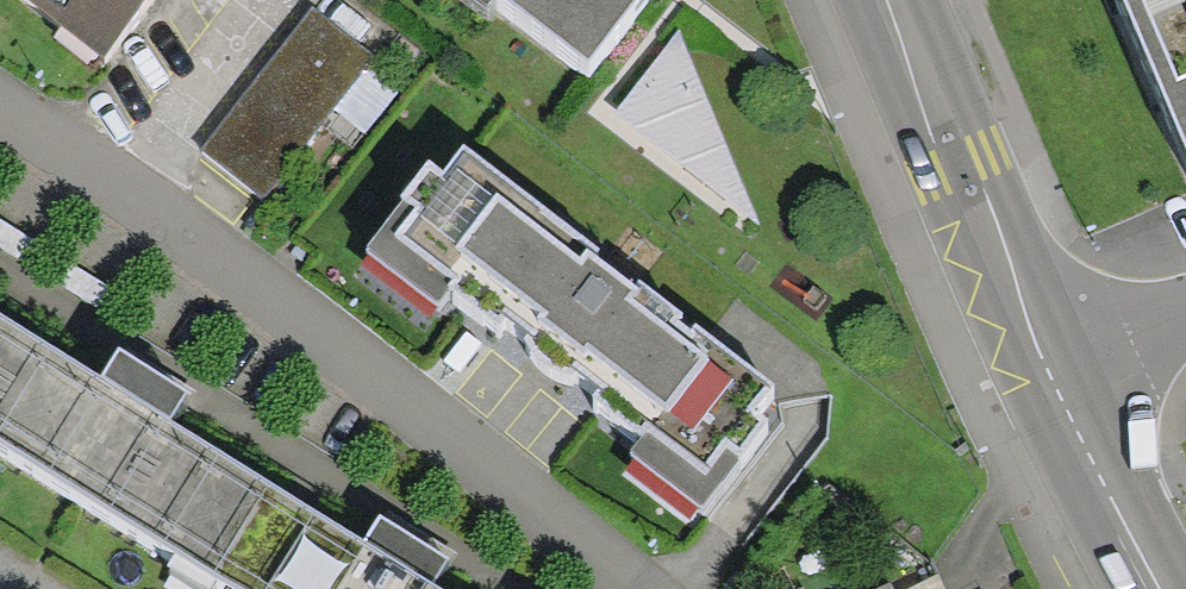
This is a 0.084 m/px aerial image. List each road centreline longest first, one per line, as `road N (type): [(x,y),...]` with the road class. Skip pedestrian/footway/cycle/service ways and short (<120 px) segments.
road 1 (residential): [(0,108),(273,296),(643,588)]
road 2 (primary): [(1046,368),(884,0)]
road 3 (primary): [(1167,588),(1046,368)]
road 4 (residential): [(1046,368),(1185,309)]

